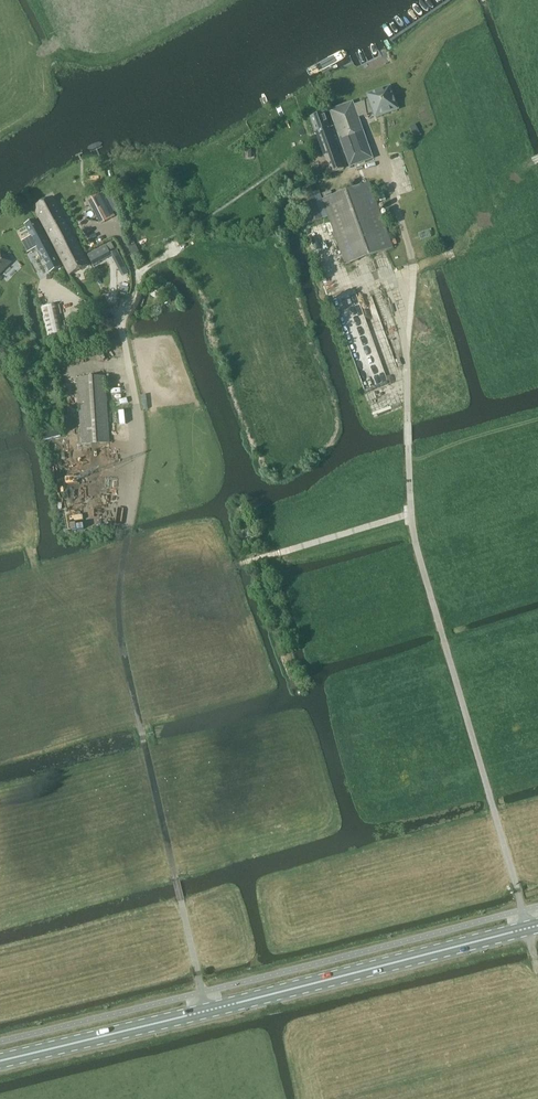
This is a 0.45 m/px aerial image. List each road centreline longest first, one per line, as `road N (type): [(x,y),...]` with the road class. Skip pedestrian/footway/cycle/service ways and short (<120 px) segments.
road 1 (secondary): [(208,1011),(537,925)]
road 2 (secondary): [(208,1011),(0,1061)]
road 3 (track): [(410,460),(340,522),(259,559)]
road 4 (track): [(415,270),(457,254),(537,160)]
road 5 (track): [(124,566),(231,569),(259,559)]

